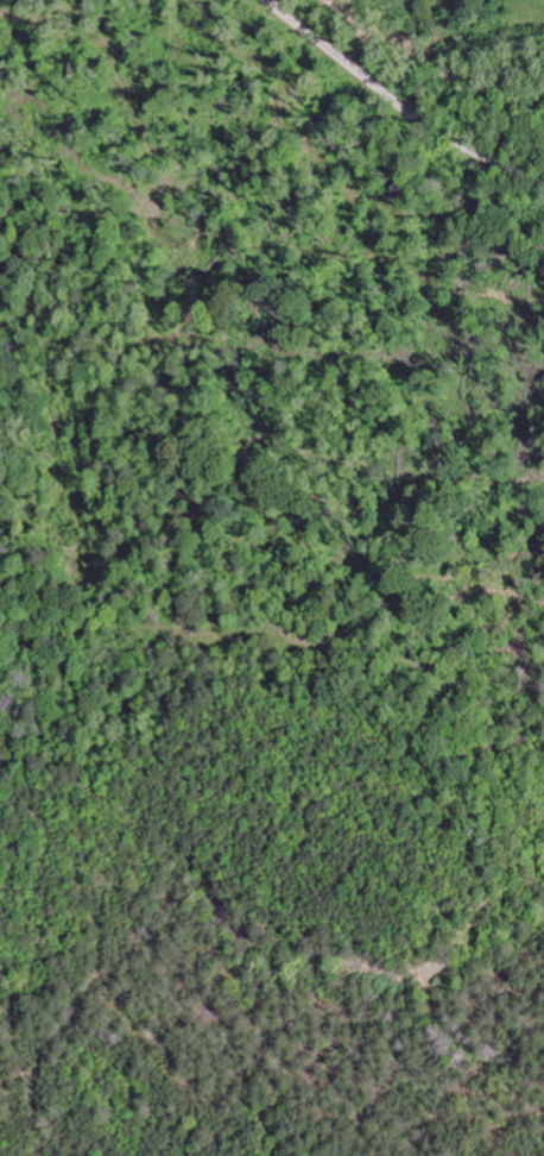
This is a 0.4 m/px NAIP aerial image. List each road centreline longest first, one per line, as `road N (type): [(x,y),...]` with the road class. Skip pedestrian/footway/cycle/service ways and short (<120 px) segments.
road 1 (residential): [(543,181),(423,124),(265,0)]
road 2 (track): [(0,1078),(87,1001),(97,965)]

